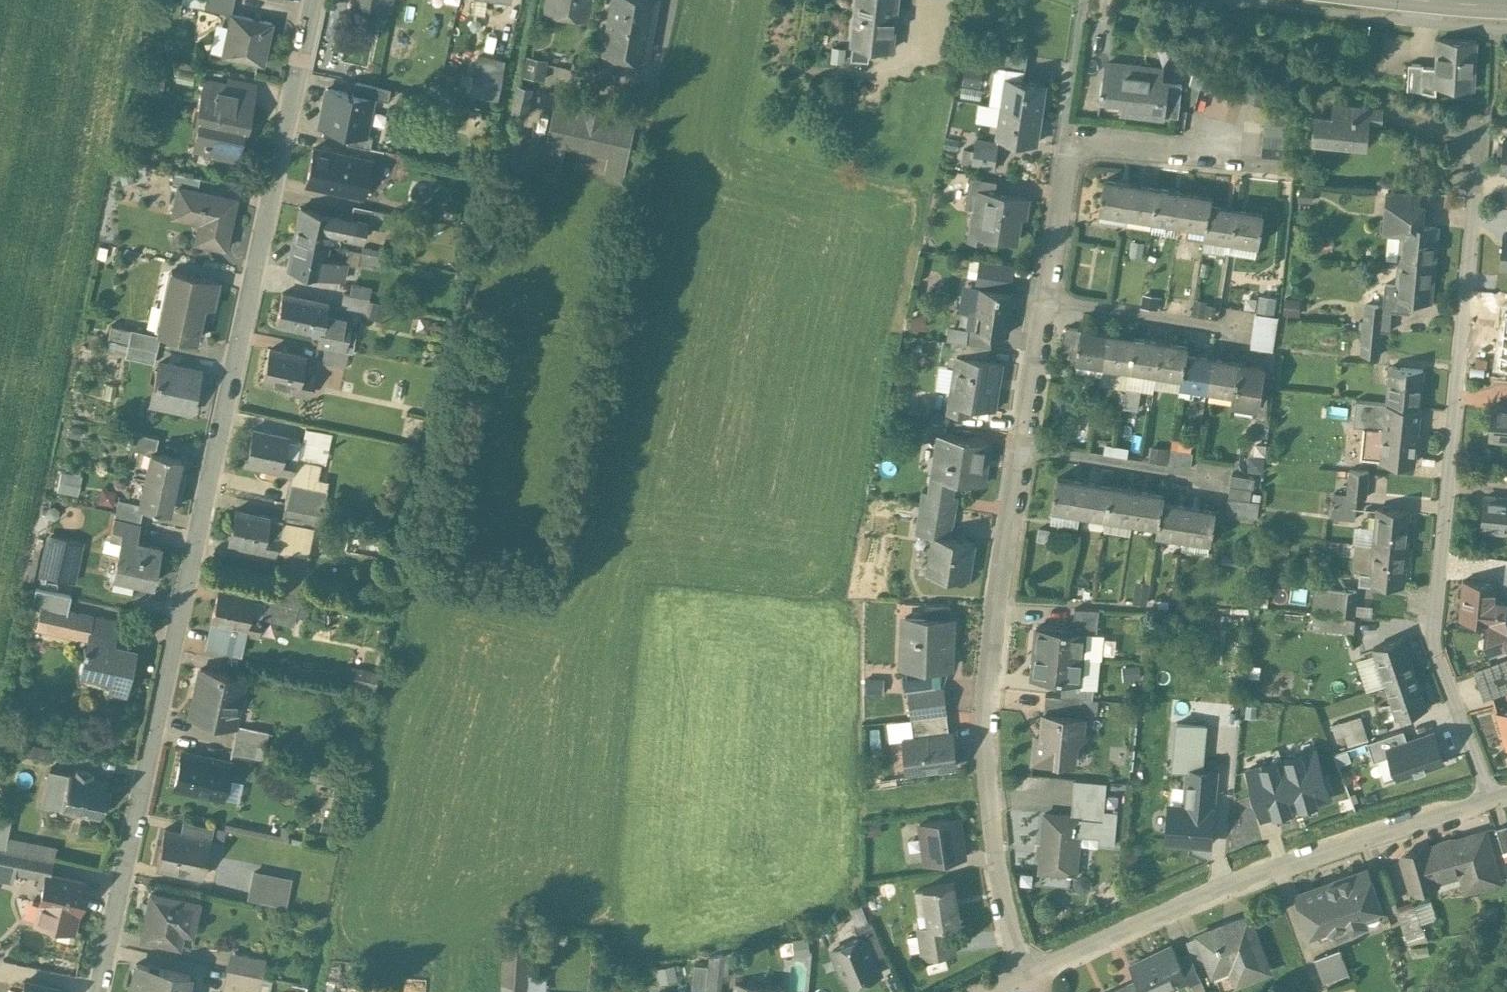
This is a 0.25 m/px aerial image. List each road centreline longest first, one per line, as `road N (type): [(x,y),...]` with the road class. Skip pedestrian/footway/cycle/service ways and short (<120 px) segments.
road 1 (unclassified): [(98,991),(318,0)]
road 2 (residential): [(1091,0),(988,708),(1005,905),(1033,975)]
road 3 (residential): [(1494,797),(1431,646),(1496,4)]
road 4 (unclassified): [(1033,975),(1171,908),(1494,797)]

